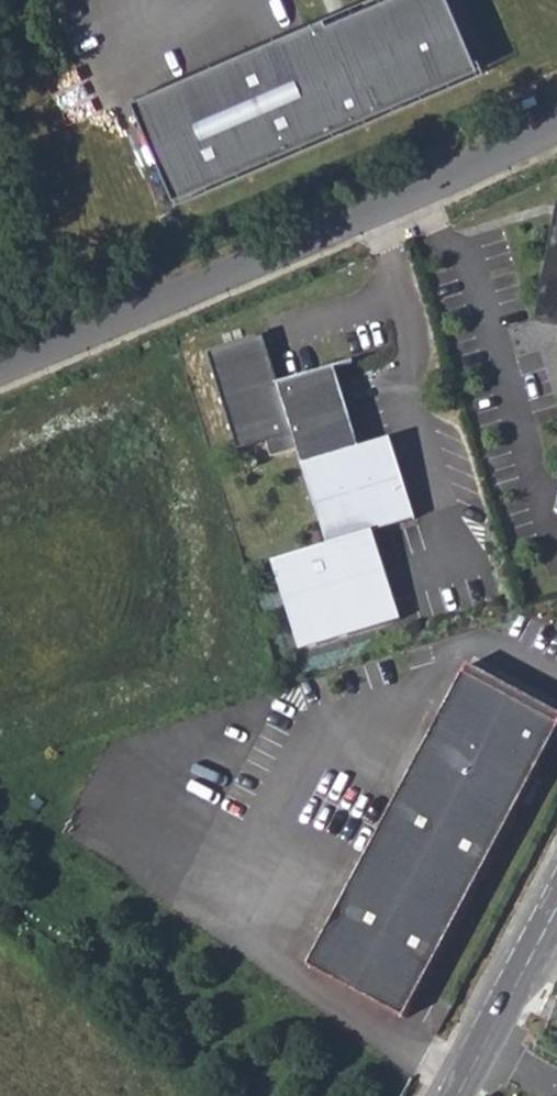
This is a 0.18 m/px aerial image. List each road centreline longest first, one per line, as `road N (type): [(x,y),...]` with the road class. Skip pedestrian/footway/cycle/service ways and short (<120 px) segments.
road 1 (tertiary): [(556,125),(0,377)]
road 2 (tertiary): [(556,905),(457,1095)]

